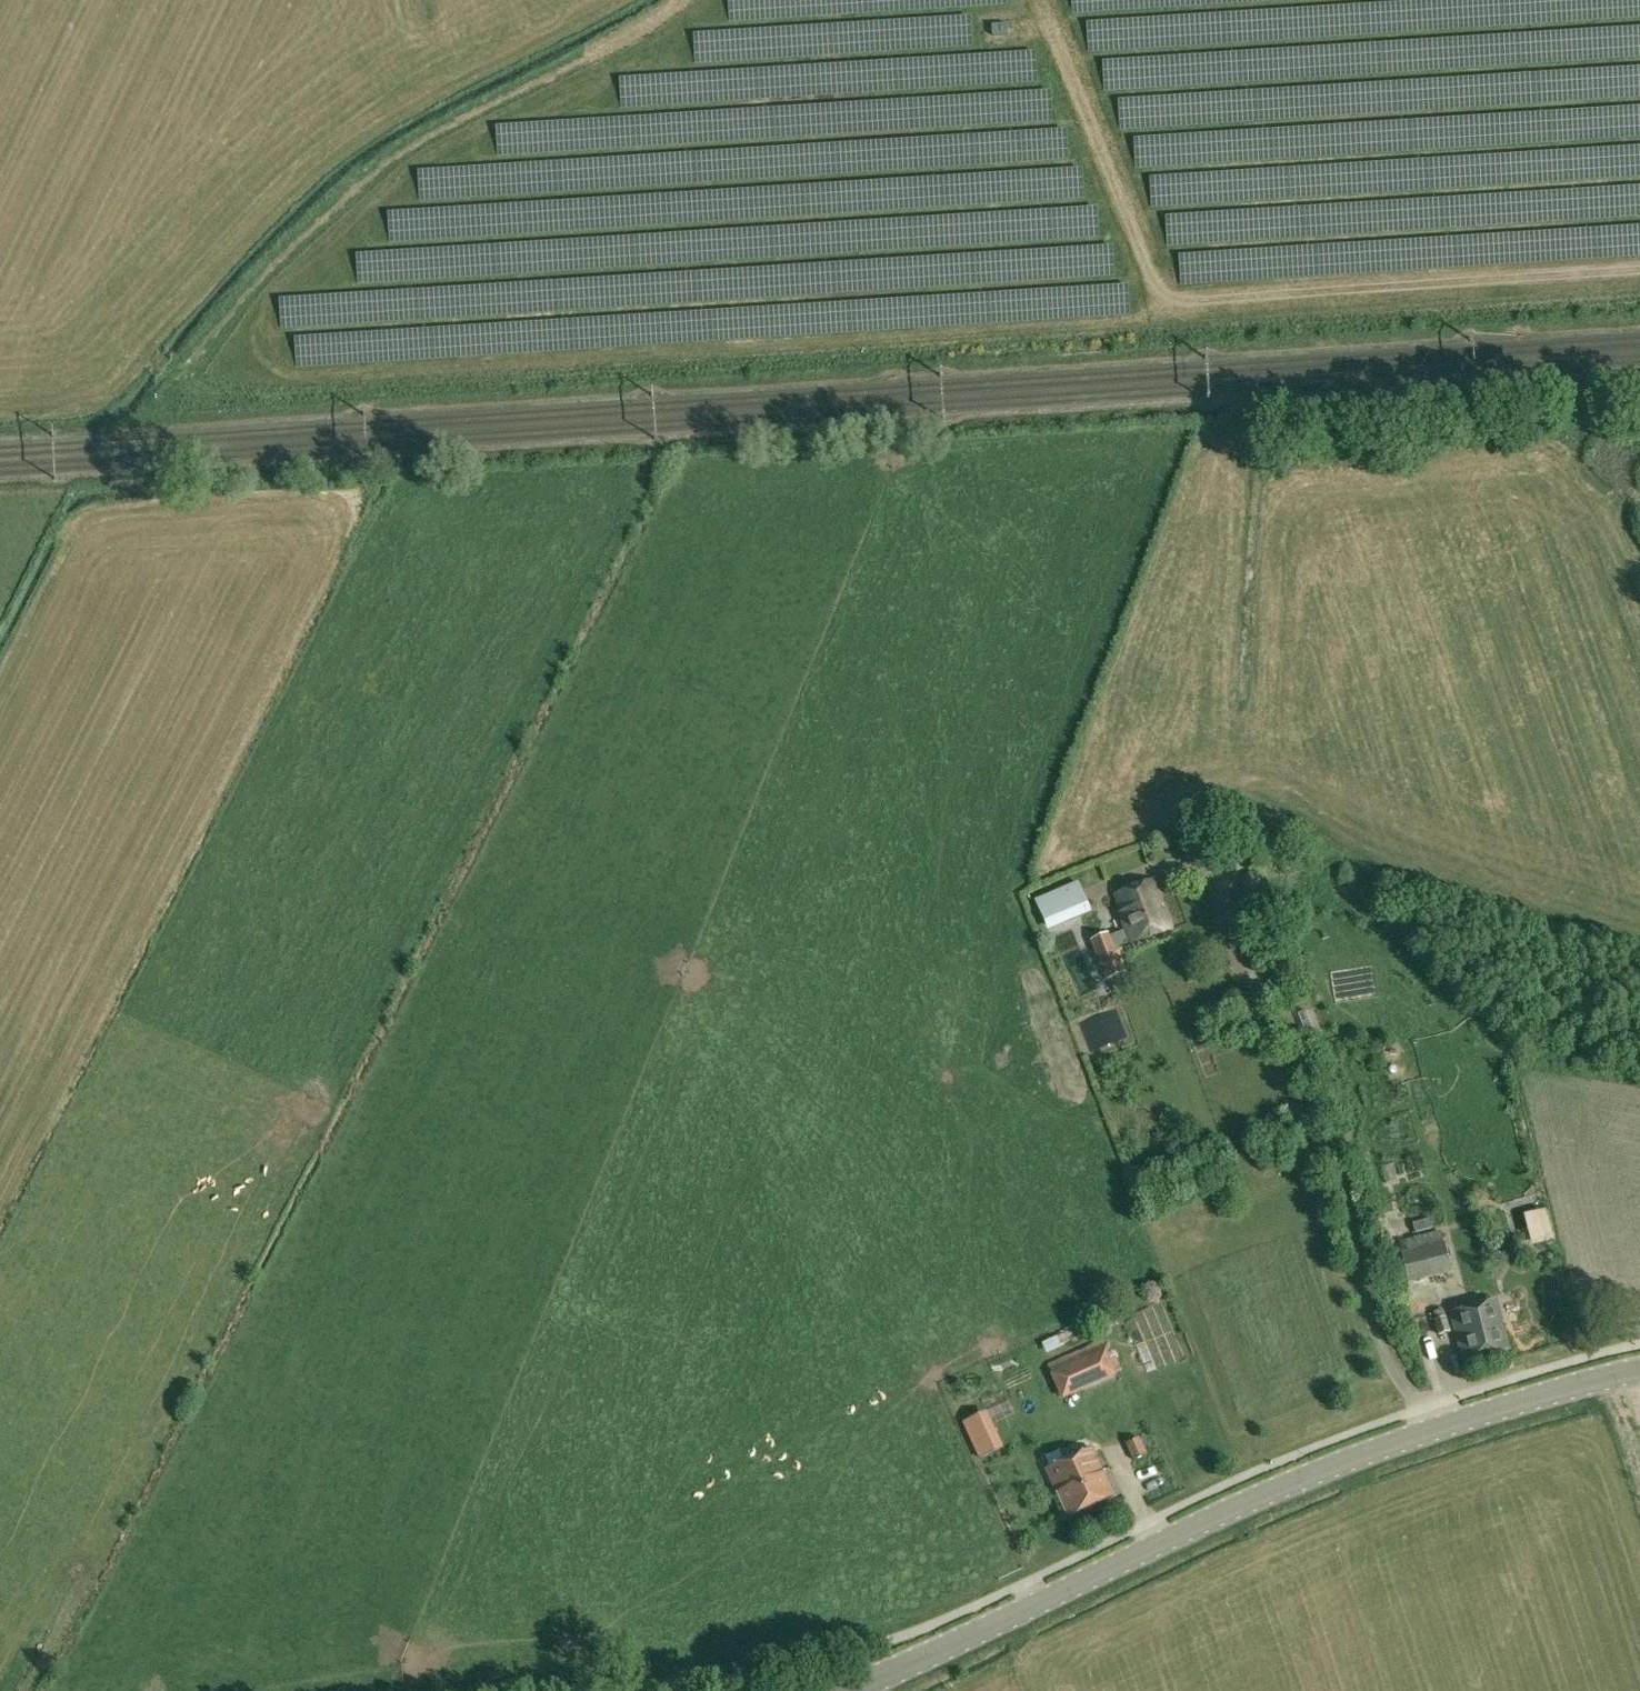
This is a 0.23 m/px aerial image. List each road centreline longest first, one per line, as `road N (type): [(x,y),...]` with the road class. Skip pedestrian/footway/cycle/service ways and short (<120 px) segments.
road 1 (tertiary): [(1639,1370),(1300,1482),(842,1690)]

